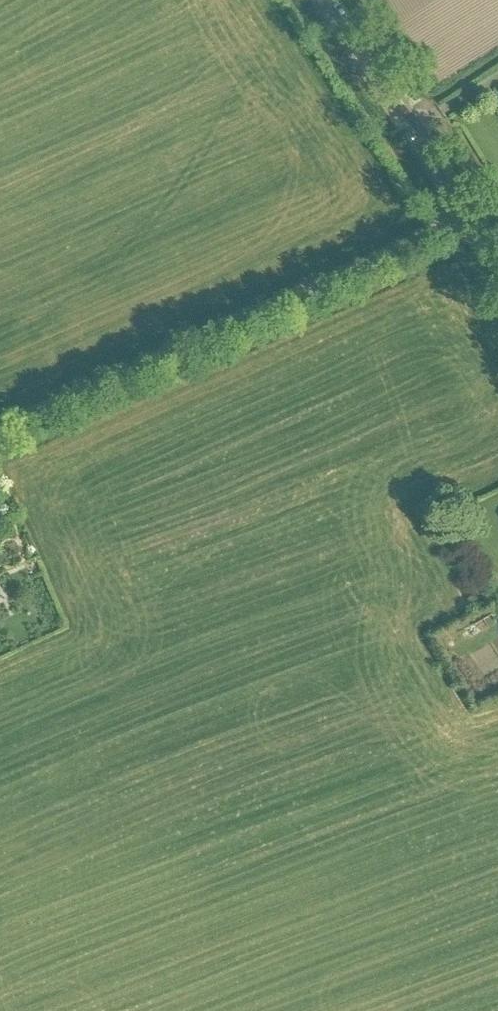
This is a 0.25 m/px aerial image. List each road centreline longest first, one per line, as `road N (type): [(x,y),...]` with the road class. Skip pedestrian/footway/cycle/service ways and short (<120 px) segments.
road 1 (unclassified): [(0,429),(469,218)]
road 2 (tertiary): [(469,218),(325,0)]

